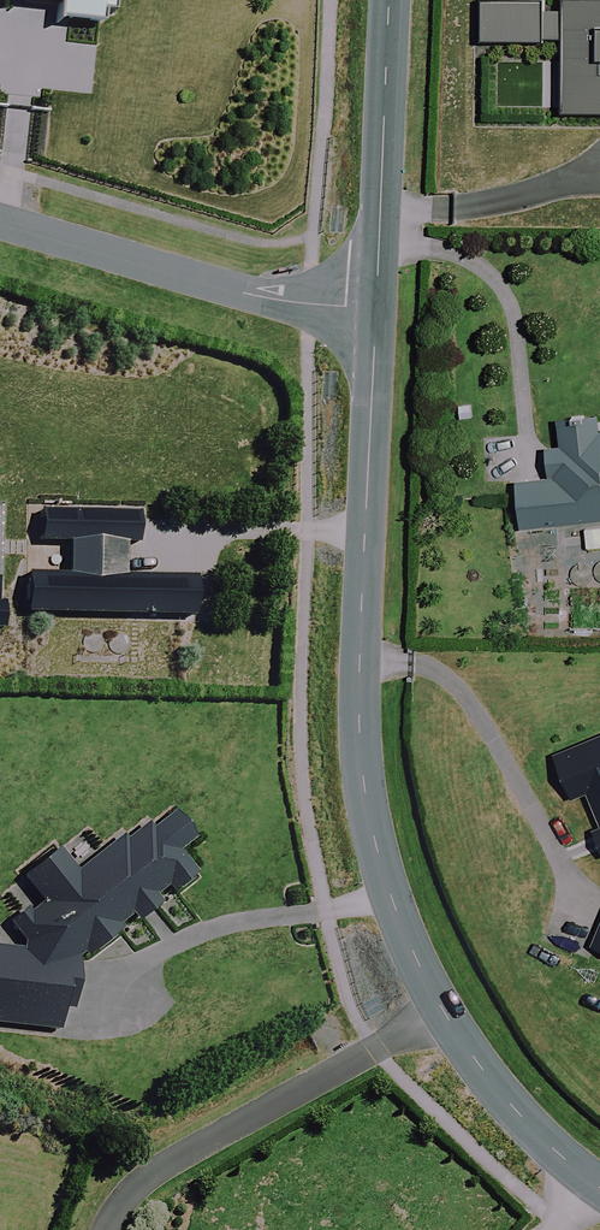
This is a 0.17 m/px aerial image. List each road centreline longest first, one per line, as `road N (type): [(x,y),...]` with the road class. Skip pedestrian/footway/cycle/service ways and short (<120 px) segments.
road 1 (tertiary): [(377,308),(365,601),(370,798),(415,946),(444,1004)]
road 2 (residential): [(444,1004),(165,1168),(129,1197),(107,1229)]
road 3 (residential): [(377,308),(259,297),(0,223)]
road 4 (tertiary): [(390,0),(377,308)]
road 5 (tertiary): [(444,1004),(514,1098),(599,1183)]

